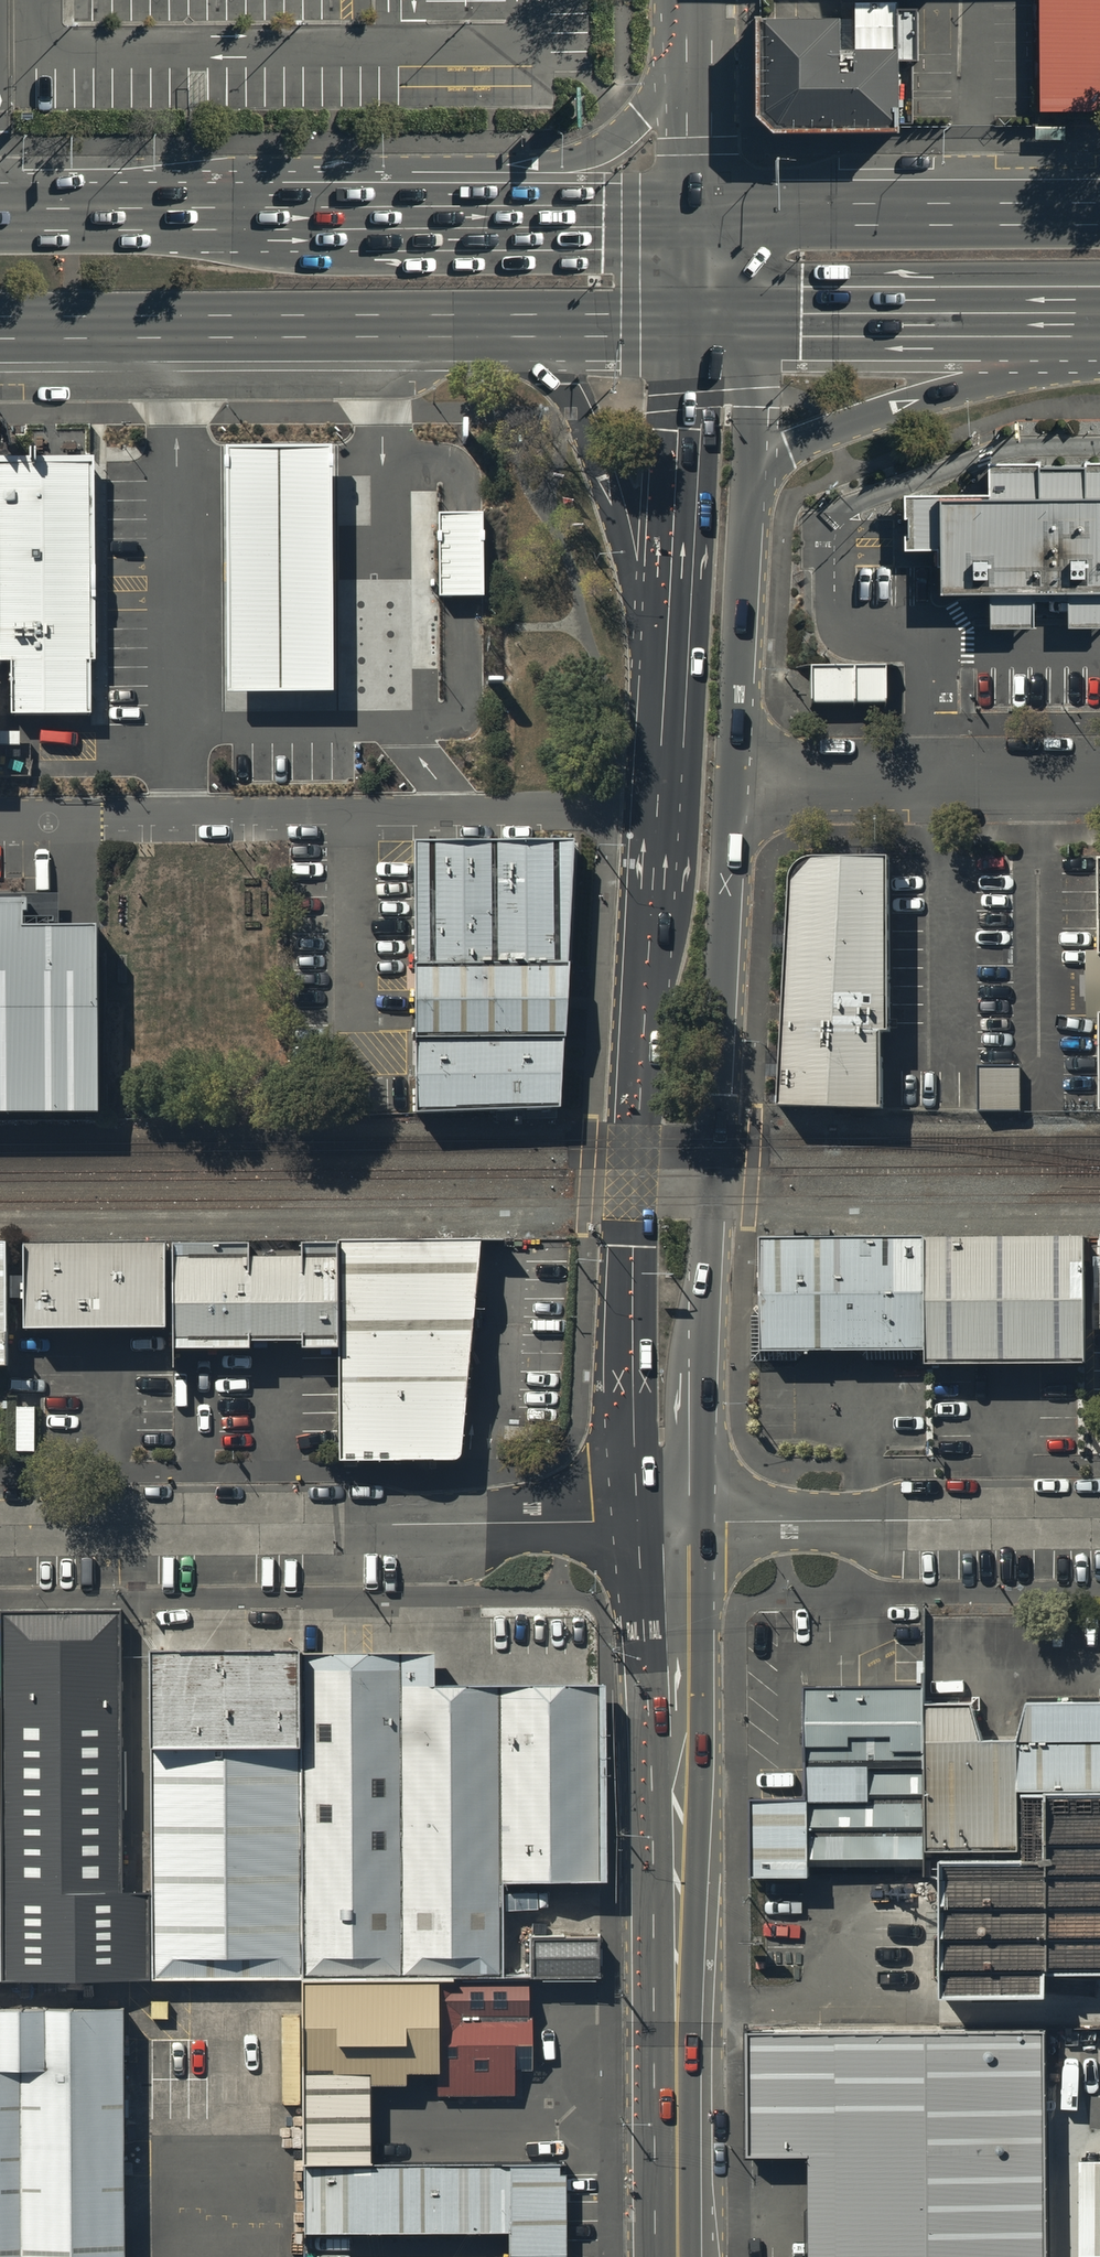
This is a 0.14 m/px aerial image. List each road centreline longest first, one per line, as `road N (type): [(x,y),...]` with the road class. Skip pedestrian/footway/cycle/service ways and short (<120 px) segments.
road 1 (secondary): [(682,1524),(636,1434),(633,1307),(635,1143),(674,657)]
road 2 (secondary): [(735,780),(702,1460),(682,1524)]
road 3 (secondary): [(678,2256),(682,1524)]
road 4 (residential): [(0,1527),(682,1524)]
road 5 (primary): [(115,227),(184,177),(242,165),(581,155),(640,116),(692,9)]
road 6 (primary): [(115,227),(708,224)]
road 7 (primary): [(523,325),(0,324)]
road 8 (residential): [(682,1524),(1099,1520)]
road 9 (primary): [(708,224),(789,215),(1099,213)]
road 10 (primary): [(1099,324),(713,325)]
road 11 (primary): [(1099,340),(1039,372),(902,408),(748,476)]
road 12 (primary): [(674,657),(635,587),(582,411),(523,325)]
road 13 (residential): [(735,780),(1099,778)]
road 14 (secondary): [(674,657),(687,398),(713,325)]
road 15 (secondary): [(748,476),(735,780)]
road 16 (secondary): [(708,224),(692,9)]
road 17 (primary): [(713,325),(523,325)]
road 18 (secondary): [(713,325),(749,398),(748,476)]

